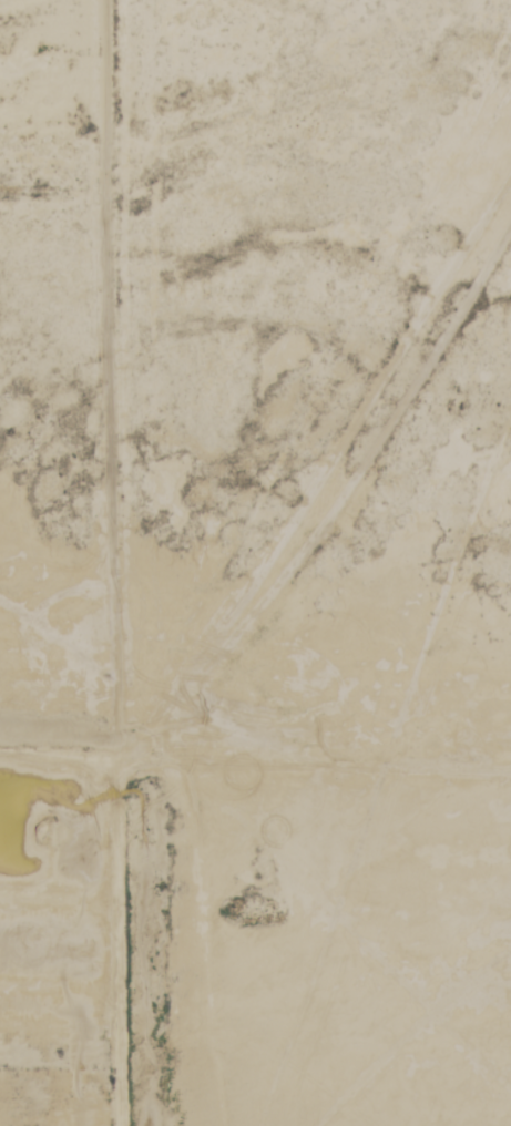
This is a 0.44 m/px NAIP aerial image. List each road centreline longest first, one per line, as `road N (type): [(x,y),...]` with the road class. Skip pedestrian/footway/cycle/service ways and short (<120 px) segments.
road 1 (track): [(99,0),(104,761)]
road 2 (track): [(104,761),(510,206)]
road 3 (track): [(108,1125),(104,761)]
road 4 (track): [(104,690),(0,624)]

